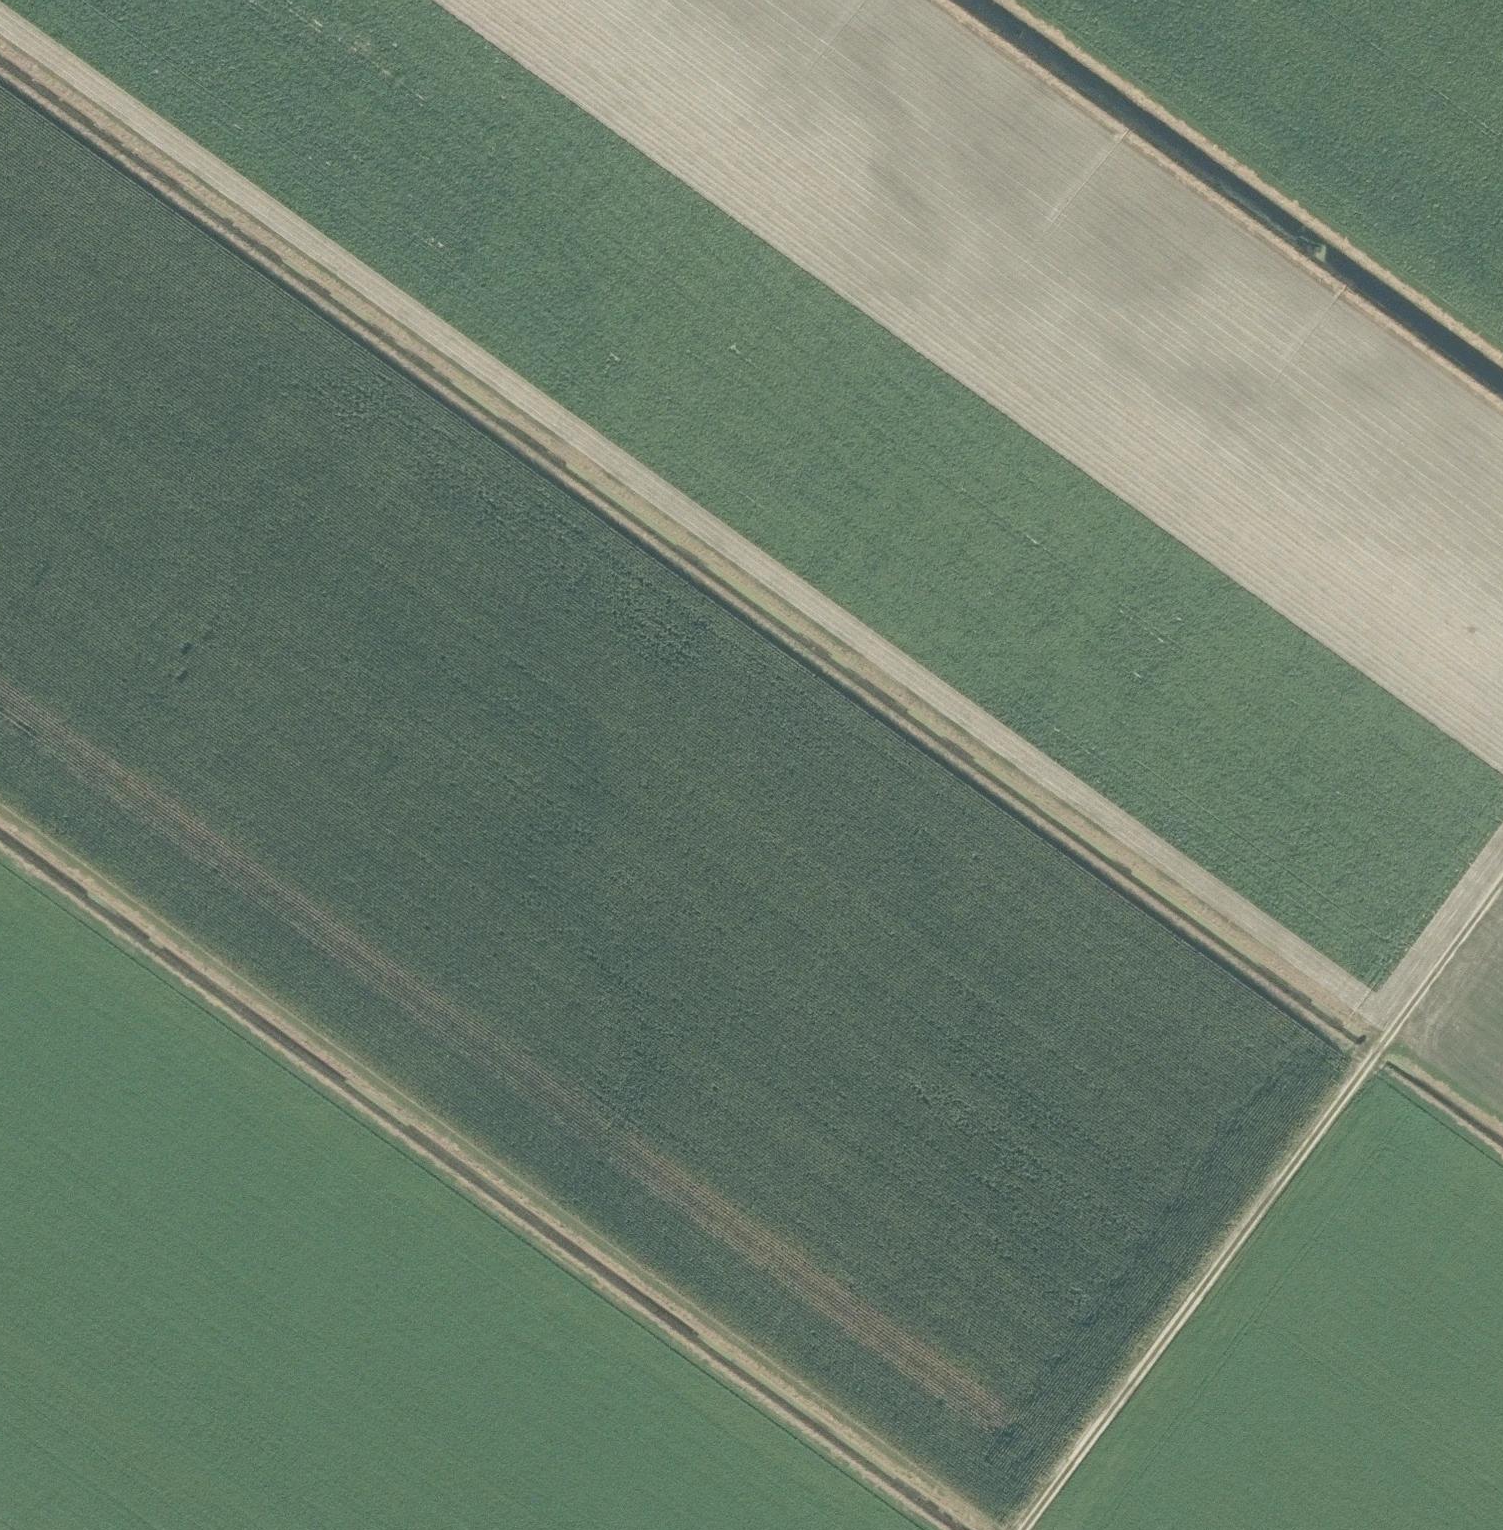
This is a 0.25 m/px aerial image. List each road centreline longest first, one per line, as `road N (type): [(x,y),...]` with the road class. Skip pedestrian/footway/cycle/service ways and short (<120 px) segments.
road 1 (track): [(1022,1529),(1502,875)]

